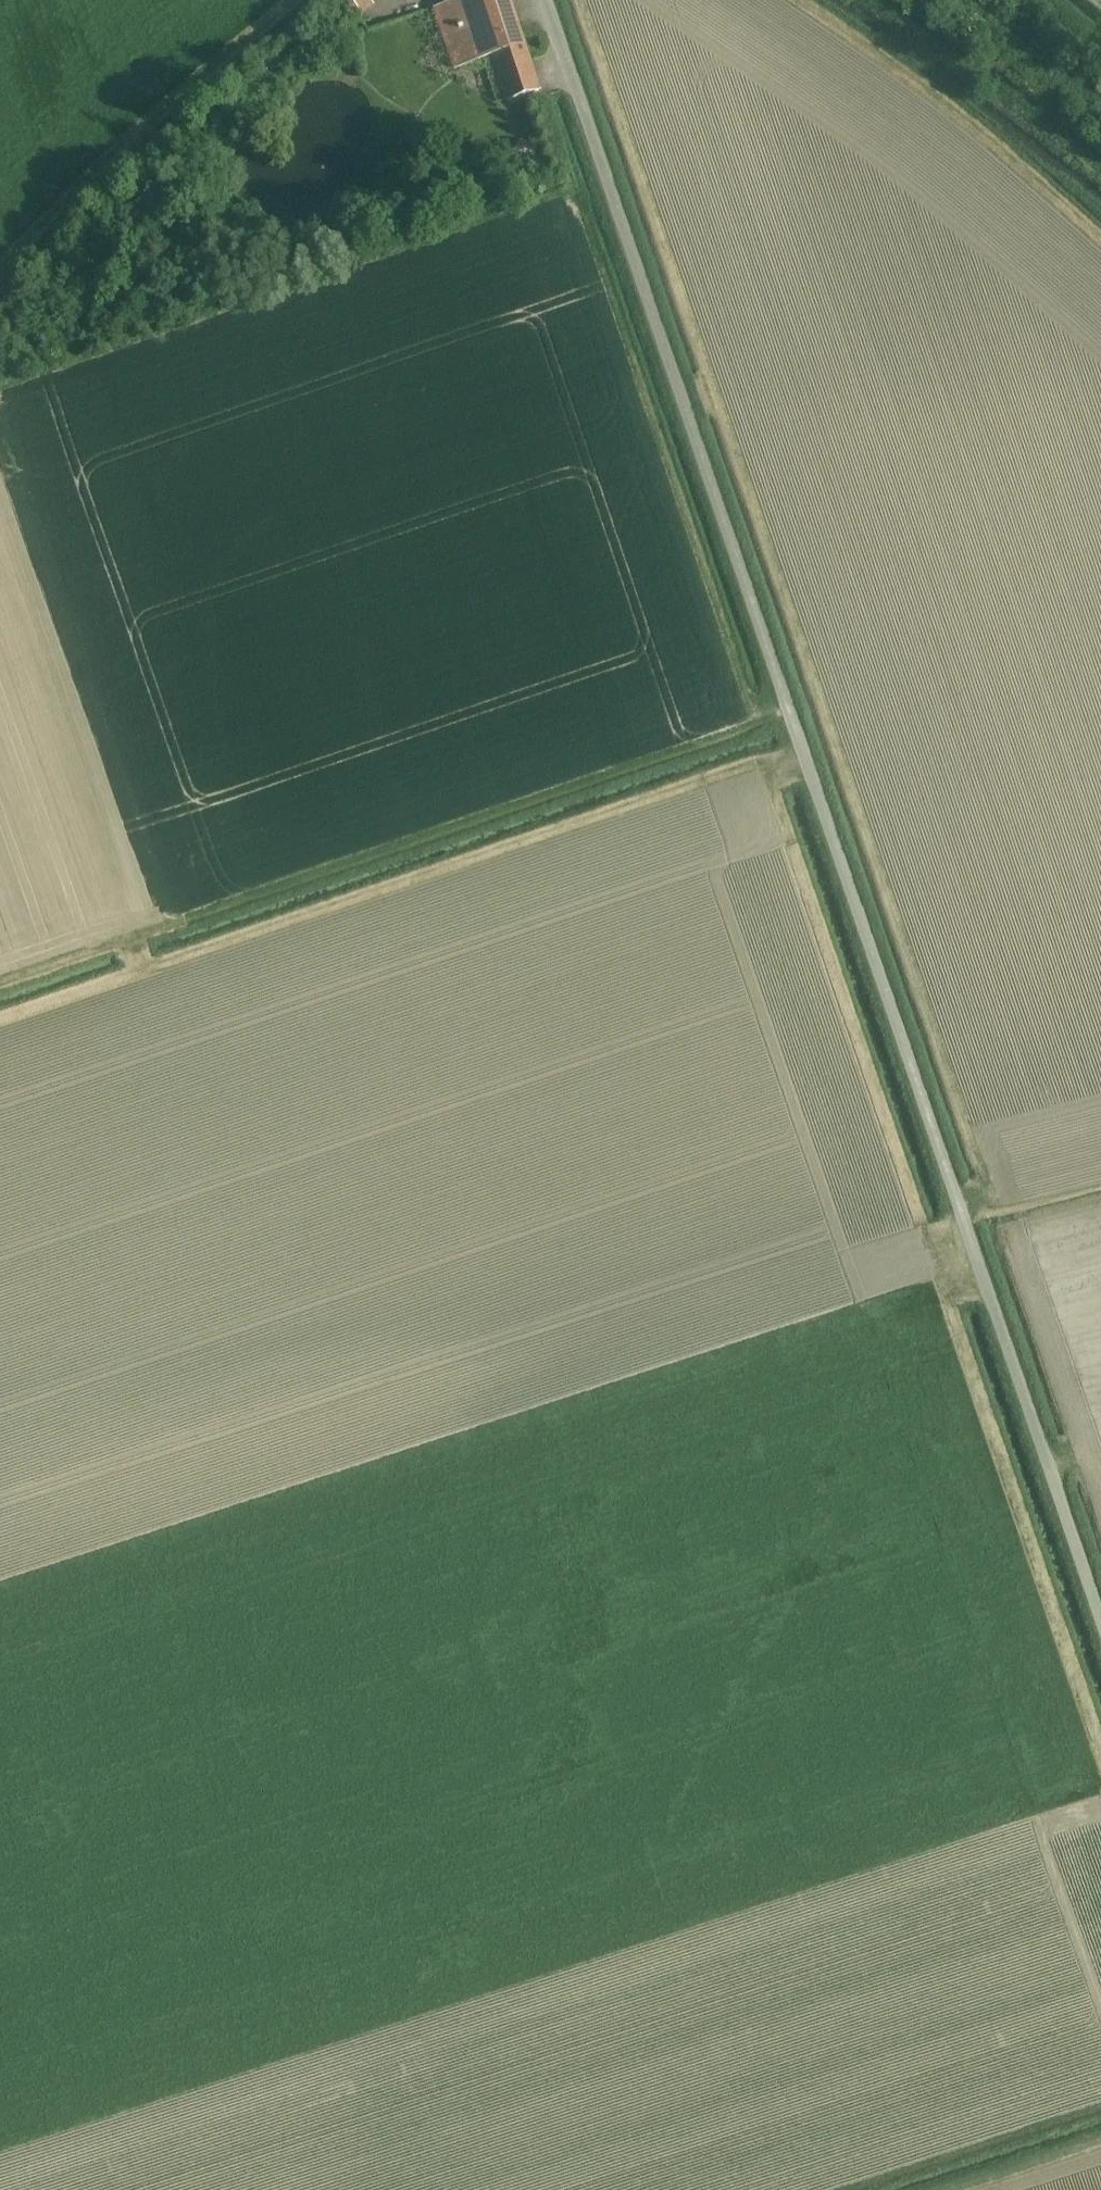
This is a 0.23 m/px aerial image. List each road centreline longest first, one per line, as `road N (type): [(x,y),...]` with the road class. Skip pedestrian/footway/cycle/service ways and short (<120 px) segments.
road 1 (unclassified): [(1100,1615),(546,0)]
road 2 (track): [(1100,106),(966,0)]

